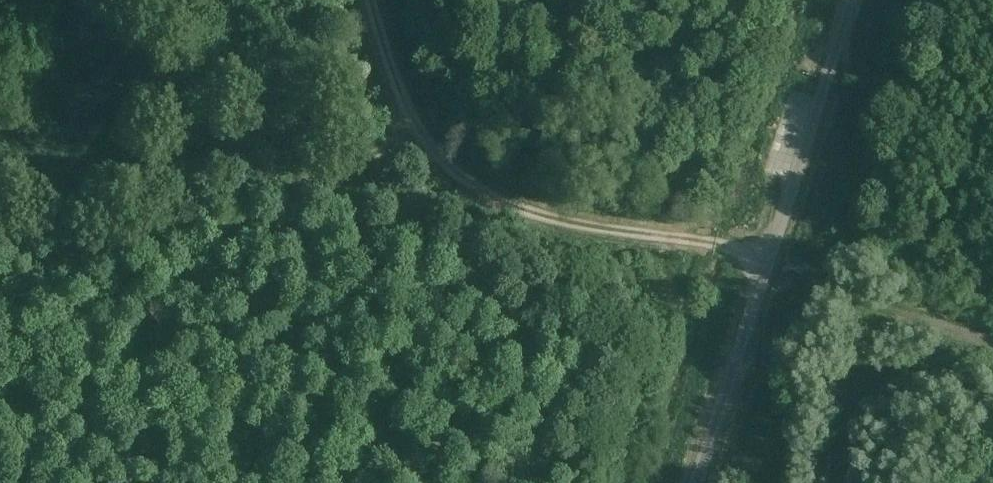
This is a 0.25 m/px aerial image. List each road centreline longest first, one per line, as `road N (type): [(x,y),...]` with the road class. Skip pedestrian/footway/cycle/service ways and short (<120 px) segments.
road 1 (track): [(372,0),(413,116),(461,194),(565,222),(700,239),(801,262),(992,331)]
road 2 (track): [(461,194),(118,256),(0,268)]
road 3 (unclassified): [(701,482),(830,81)]

